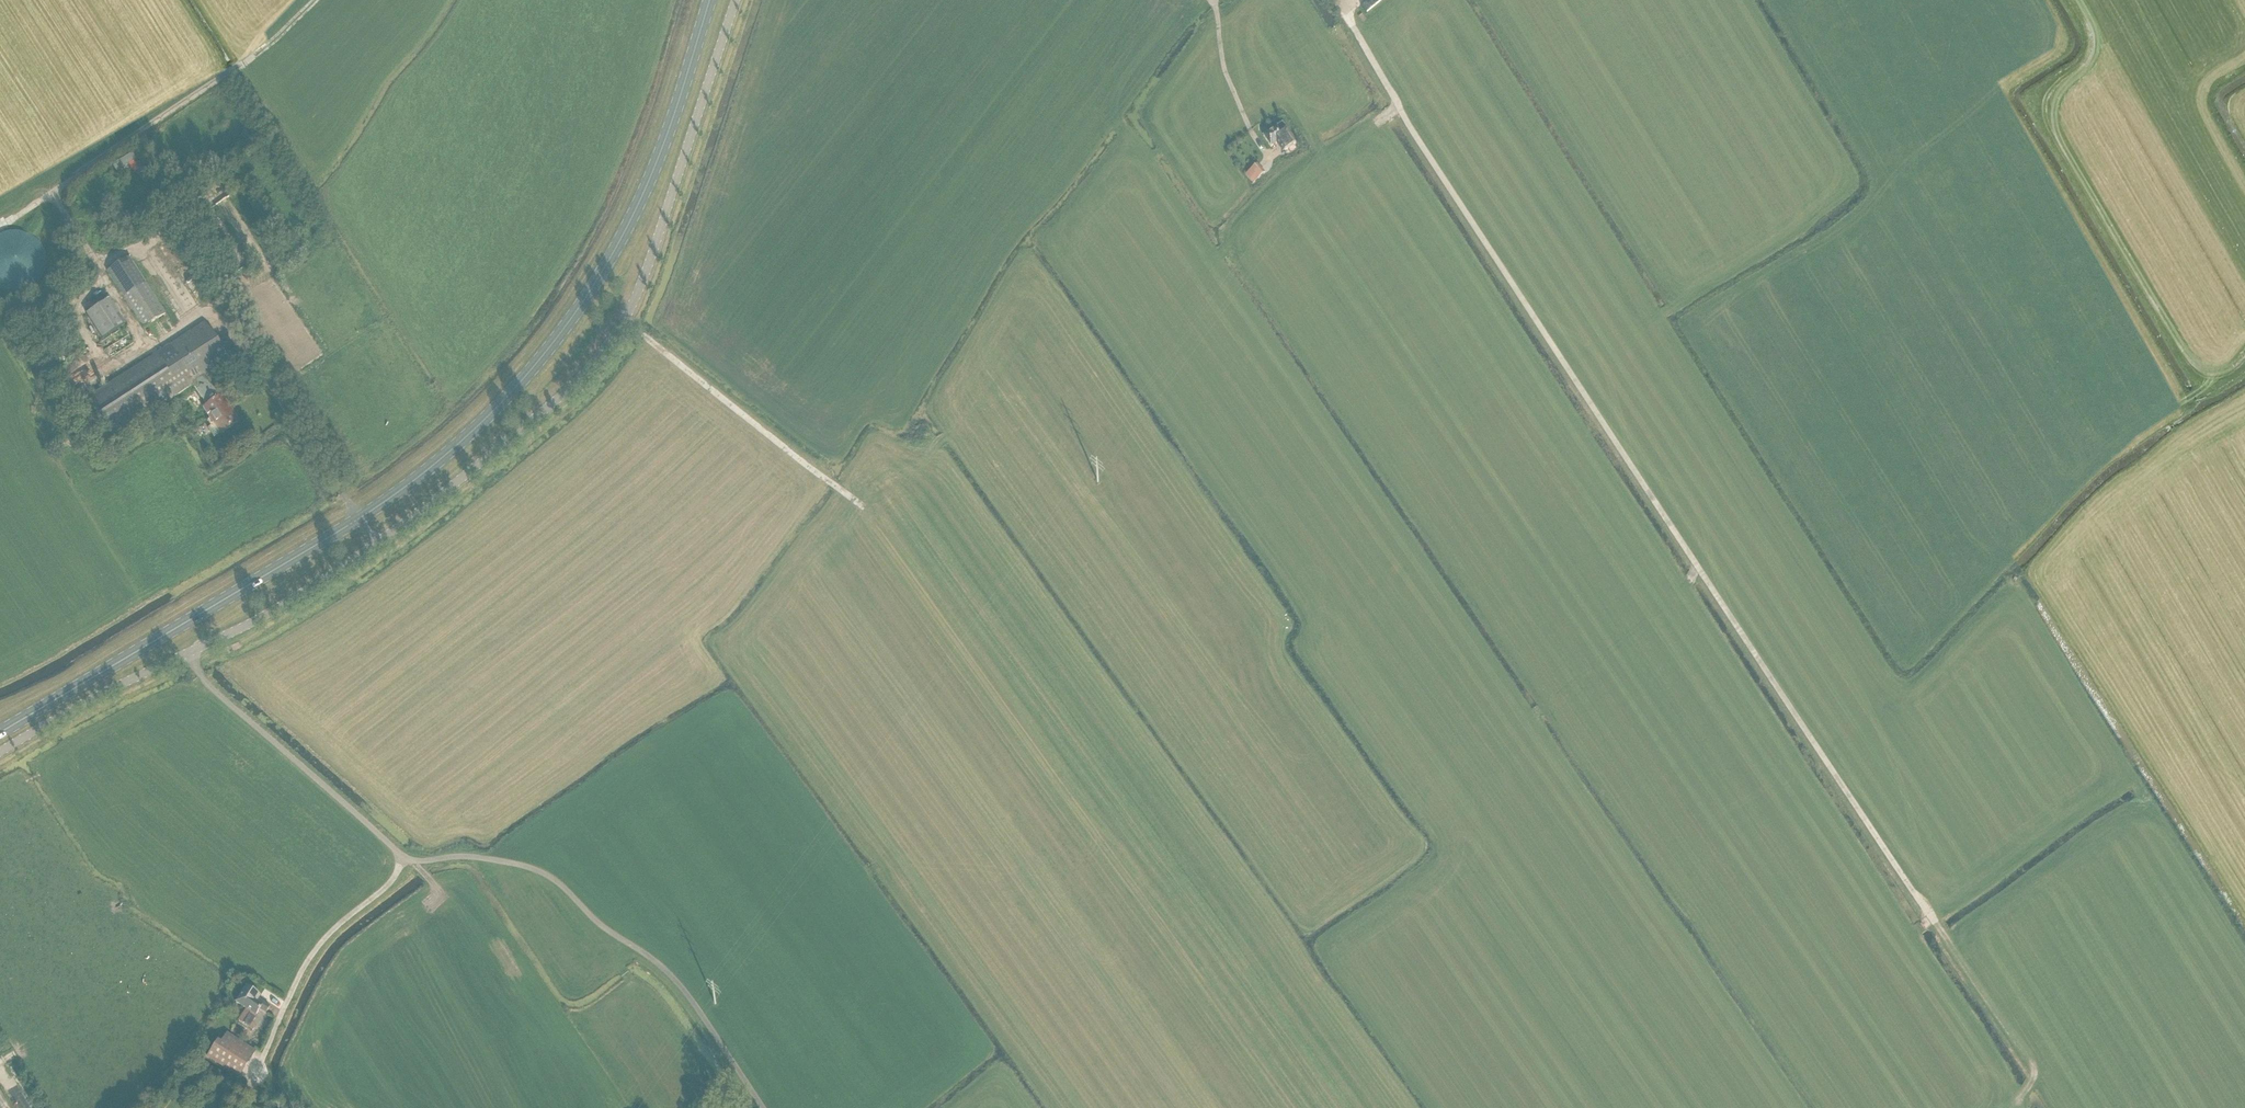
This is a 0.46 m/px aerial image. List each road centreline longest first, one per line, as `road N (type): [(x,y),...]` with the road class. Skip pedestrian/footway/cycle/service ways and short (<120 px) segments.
road 1 (track): [(1353,24),(1646,490),(2032,1066),(2016,1106)]
road 2 (unclassified): [(0,752),(289,601),(405,522),(577,381),(631,307),(736,0)]
road 3 (primary): [(0,732),(360,519),(481,423),(575,312),(626,229),(661,151),(709,0)]
road 4 (track): [(2071,0),(2091,45),(2087,61),(2051,91),(2046,119),(2188,361),(2214,378),(2244,359)]
road 5 (track): [(0,224),(254,55),(314,0)]
road 6 (track): [(623,321),(860,505)]

